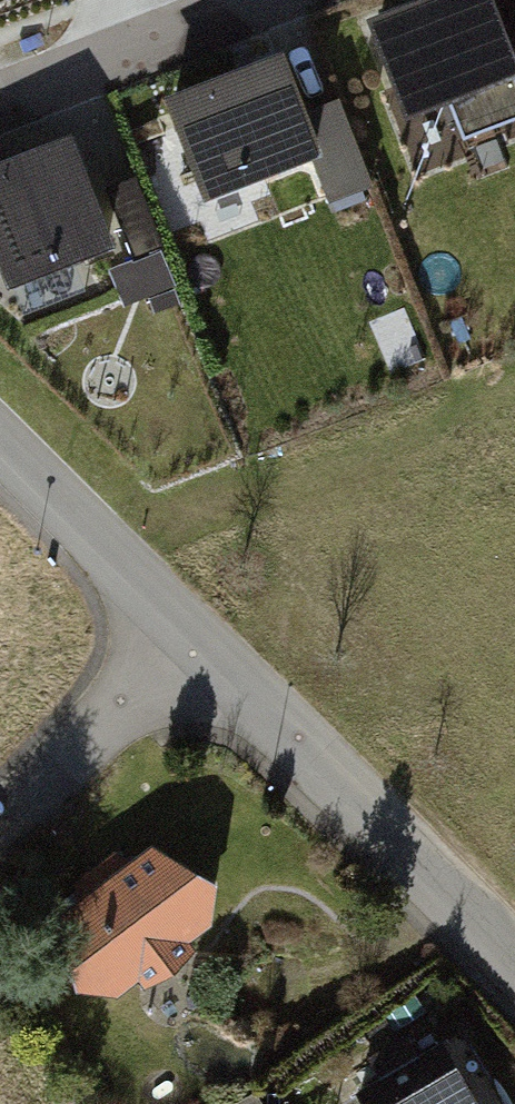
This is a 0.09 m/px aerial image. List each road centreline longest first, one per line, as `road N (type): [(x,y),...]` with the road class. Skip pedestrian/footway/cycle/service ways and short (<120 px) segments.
road 1 (residential): [(195,635),(514,963)]
road 2 (residential): [(0,444),(195,635)]
road 3 (residential): [(195,635),(0,825)]
road 4 (residential): [(130,48),(0,101)]
road 5 (residential): [(254,0),(130,48)]

